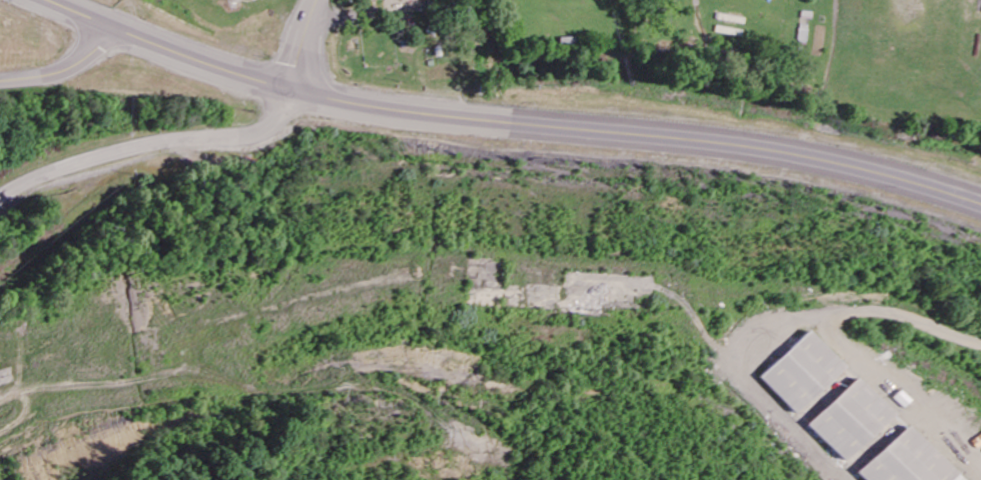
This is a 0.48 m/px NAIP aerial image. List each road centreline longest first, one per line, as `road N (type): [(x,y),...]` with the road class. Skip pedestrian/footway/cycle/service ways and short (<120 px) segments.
road 1 (trunk): [(511,121),(291,88),(194,60),(44,0)]
road 2 (trunk): [(511,121),(782,143),(980,191)]
road 3 (residential): [(980,297),(940,275),(892,264),(591,220)]
road 4 (residential): [(291,88),(276,120),(246,138),(112,147),(0,189)]
road 5 (tertiary): [(0,81),(65,68),(109,27)]

